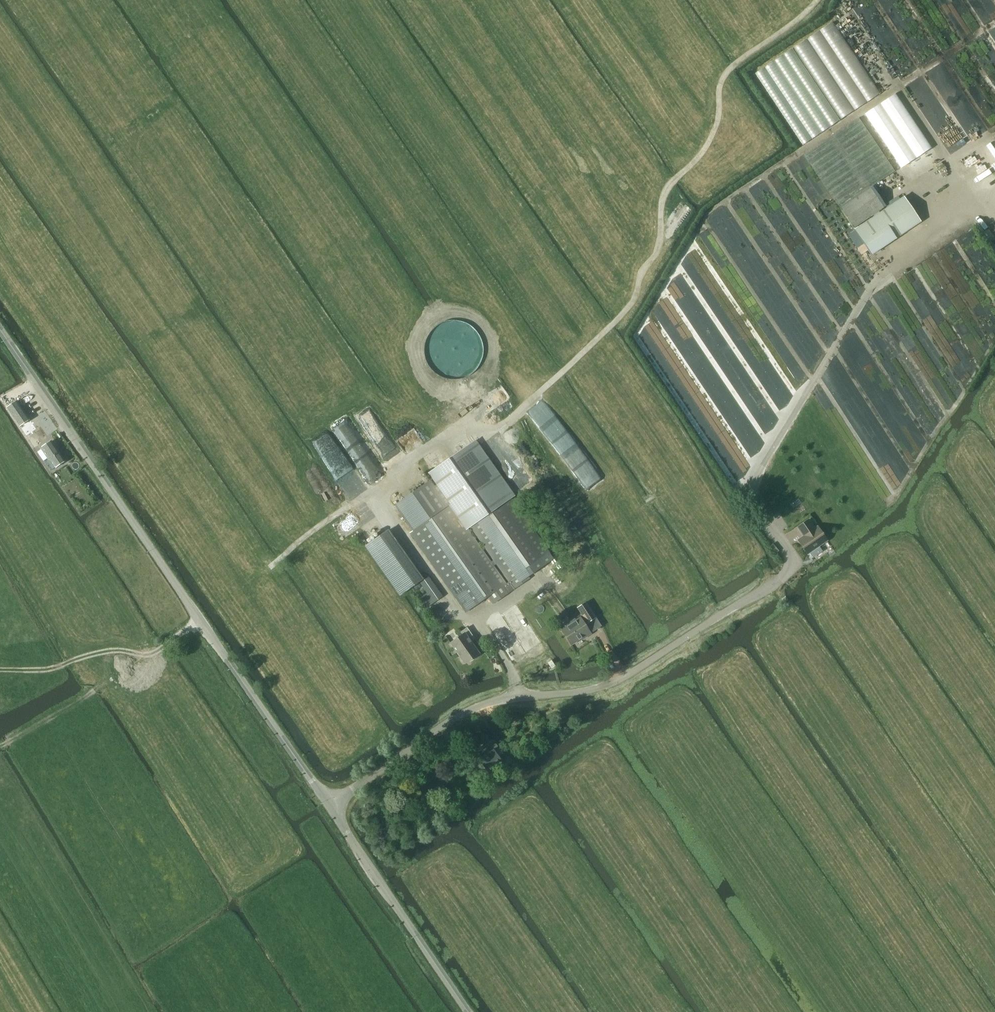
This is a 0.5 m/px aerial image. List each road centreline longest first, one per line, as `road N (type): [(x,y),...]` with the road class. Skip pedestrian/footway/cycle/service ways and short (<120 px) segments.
road 1 (track): [(461,447),(510,422),(625,312),(660,244),(660,204),(711,137),(729,69),(818,0)]
road 2 (tertiary): [(325,801),(0,324)]
road 3 (unclassified): [(325,801),(467,710),(613,685),(779,580)]
road 4 (tertiary): [(469,1011),(325,801)]
road 5 (track): [(0,670),(118,651),(149,655),(200,616)]

